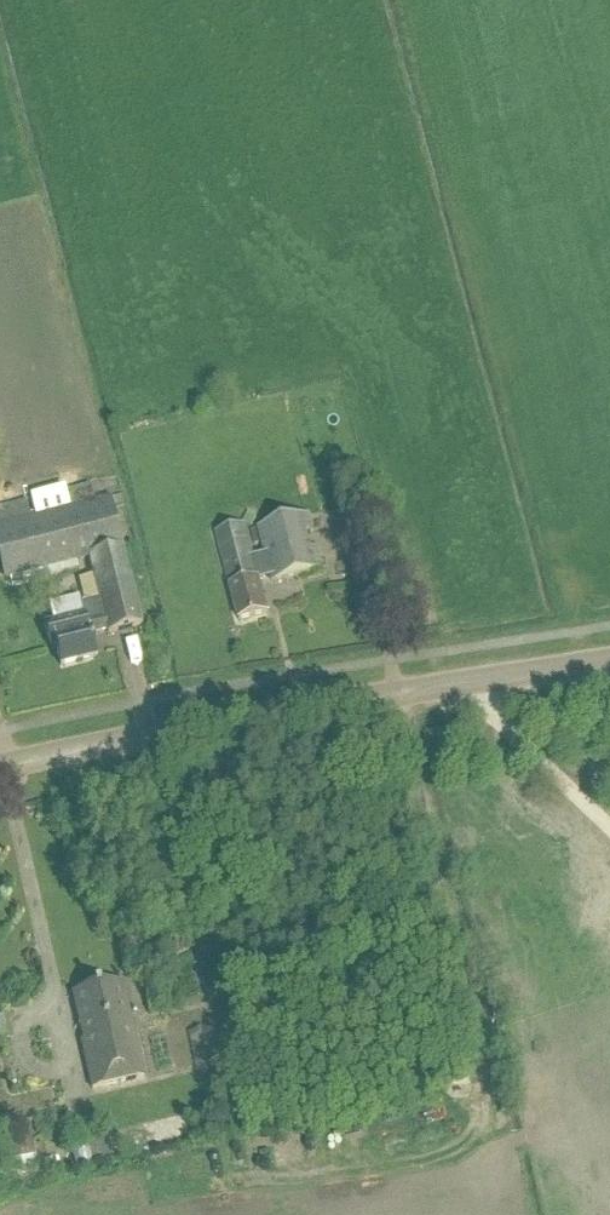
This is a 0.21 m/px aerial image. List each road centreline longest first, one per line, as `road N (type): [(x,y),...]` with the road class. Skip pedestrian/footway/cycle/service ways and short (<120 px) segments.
road 1 (tertiary): [(0,769),(609,663)]

